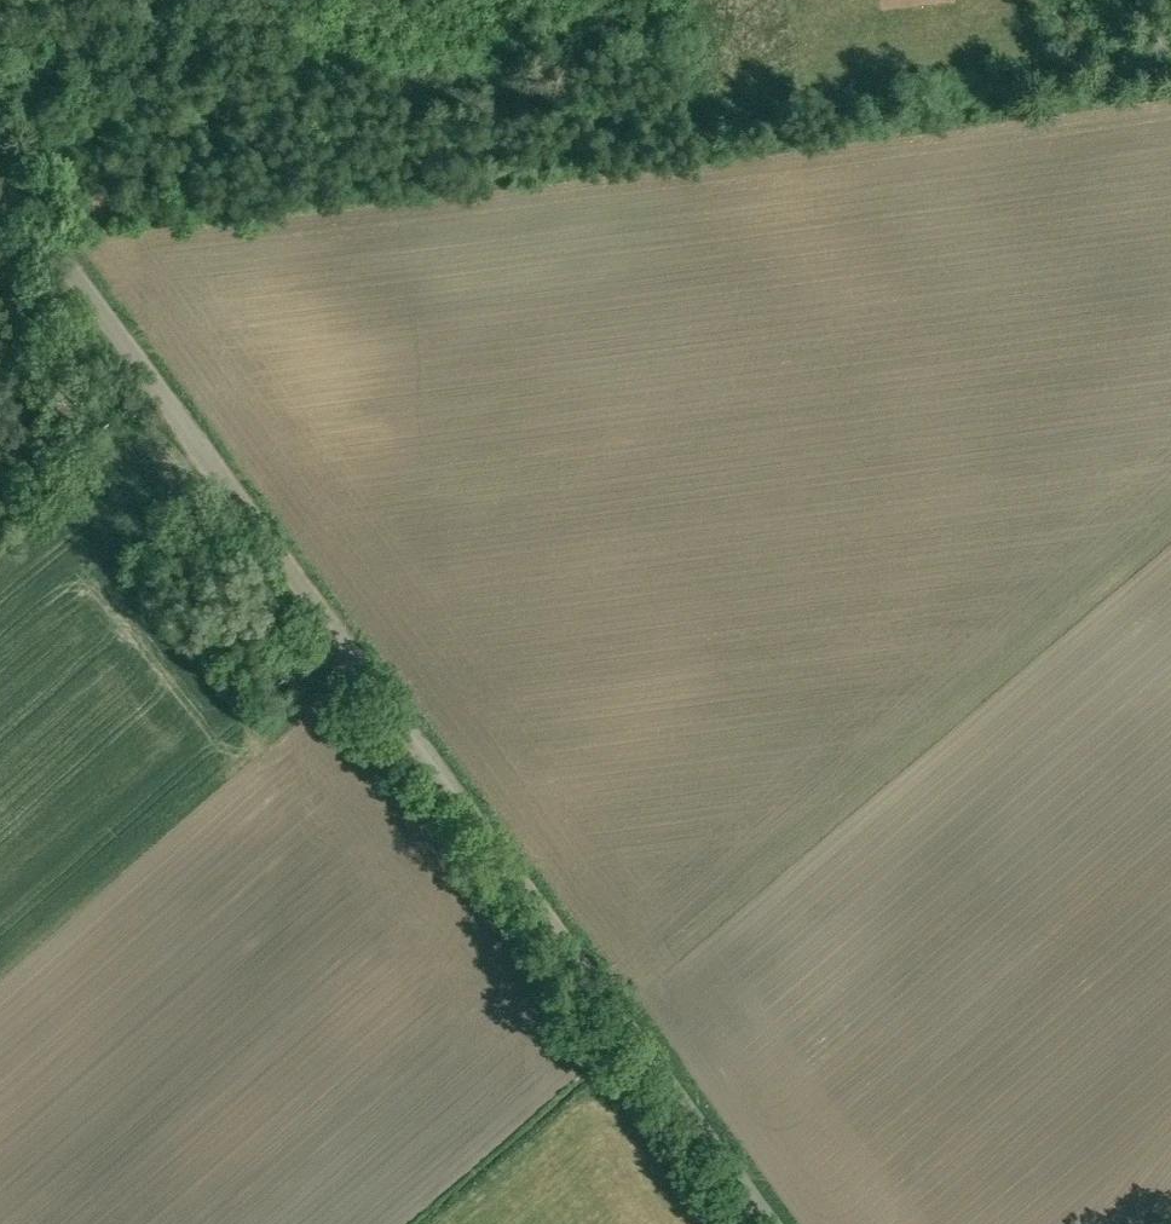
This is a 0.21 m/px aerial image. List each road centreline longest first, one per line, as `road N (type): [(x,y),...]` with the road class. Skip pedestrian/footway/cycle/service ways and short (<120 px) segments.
road 1 (unclassified): [(776,1223),(0,177)]

